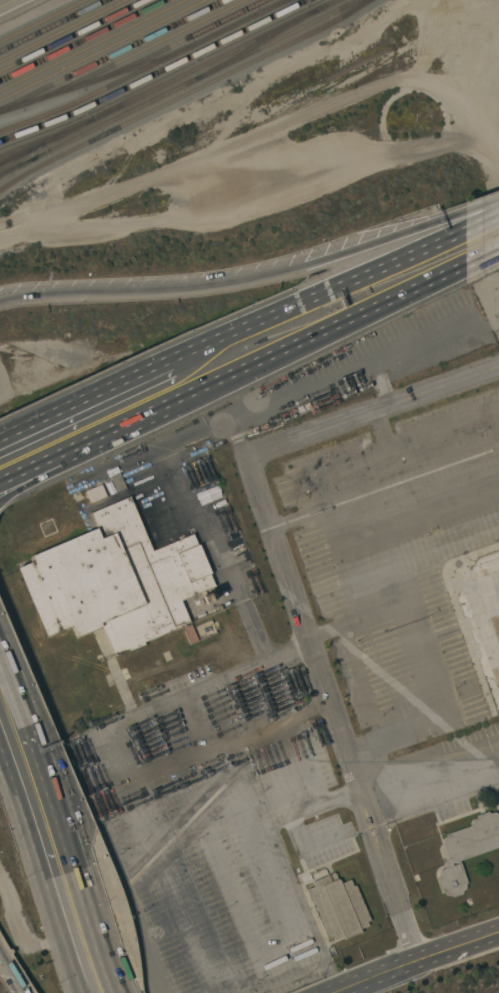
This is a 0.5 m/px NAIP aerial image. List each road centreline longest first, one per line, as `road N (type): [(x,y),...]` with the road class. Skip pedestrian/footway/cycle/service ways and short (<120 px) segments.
road 1 (motorway): [(472,227),(182,292),(0,306)]
road 2 (residential): [(398,913),(246,461)]
road 3 (trunk): [(76,450),(467,265)]
road 4 (trunk): [(472,227),(167,363)]
road 5 (secondary): [(117,992),(0,685)]
road 6 (residential): [(246,461),(498,371)]
road 7 (secondary): [(0,753),(82,992)]
road 8 (trunk): [(167,363),(0,438)]
road 9 (residential): [(334,992),(498,932)]

